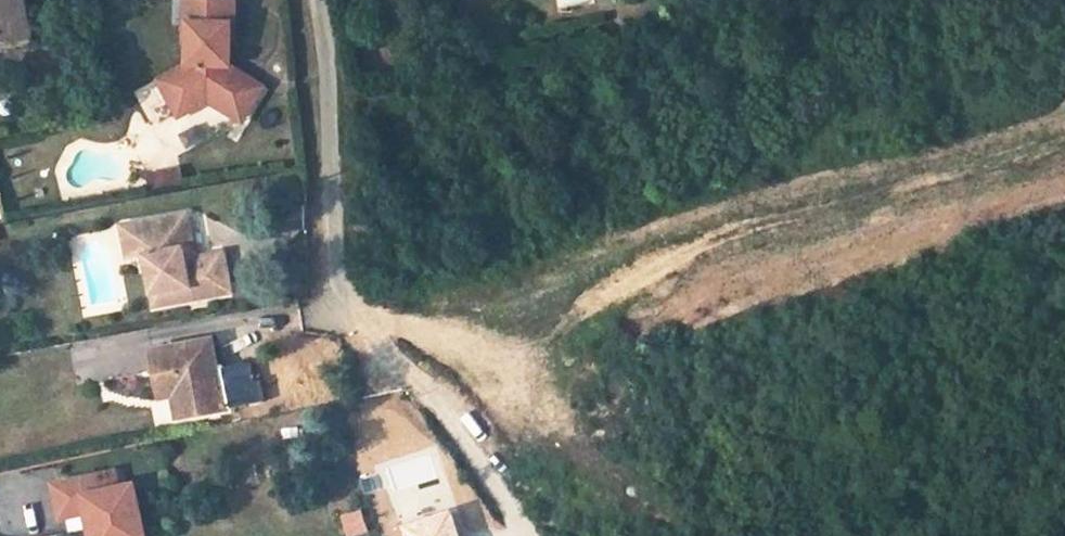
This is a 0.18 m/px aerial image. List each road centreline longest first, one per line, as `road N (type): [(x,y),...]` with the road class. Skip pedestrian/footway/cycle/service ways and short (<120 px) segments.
road 1 (residential): [(318,0),(331,49),(338,305),(369,353)]
road 2 (track): [(526,535),(453,406),(369,353)]

